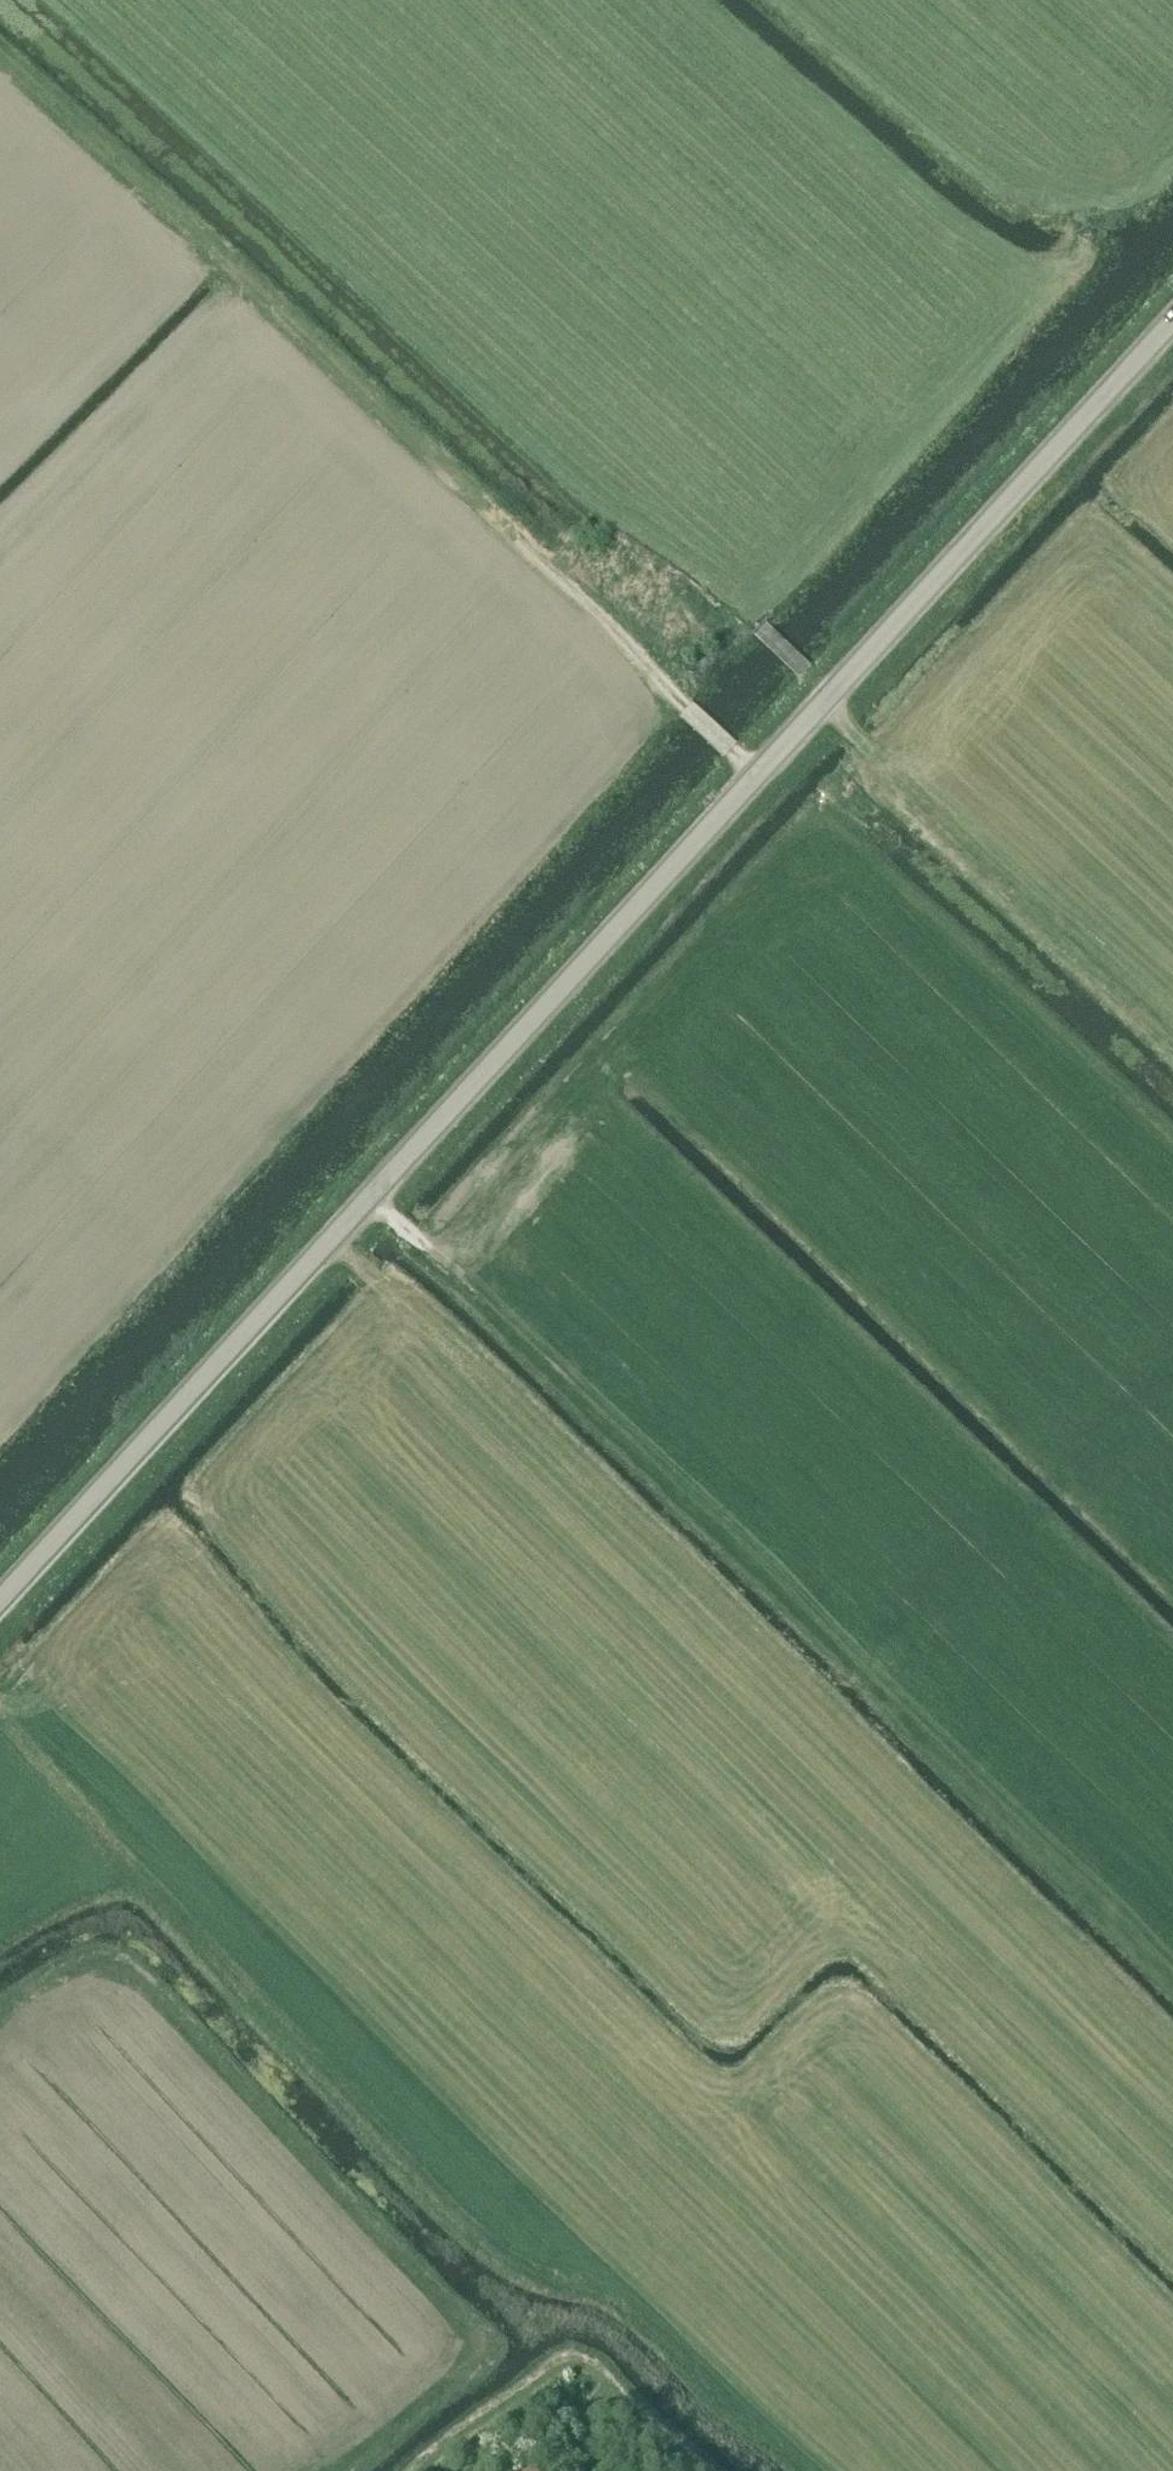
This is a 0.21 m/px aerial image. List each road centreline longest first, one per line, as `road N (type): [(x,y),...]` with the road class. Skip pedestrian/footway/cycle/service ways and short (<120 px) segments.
road 1 (tertiary): [(0,1599),(1172,319)]

